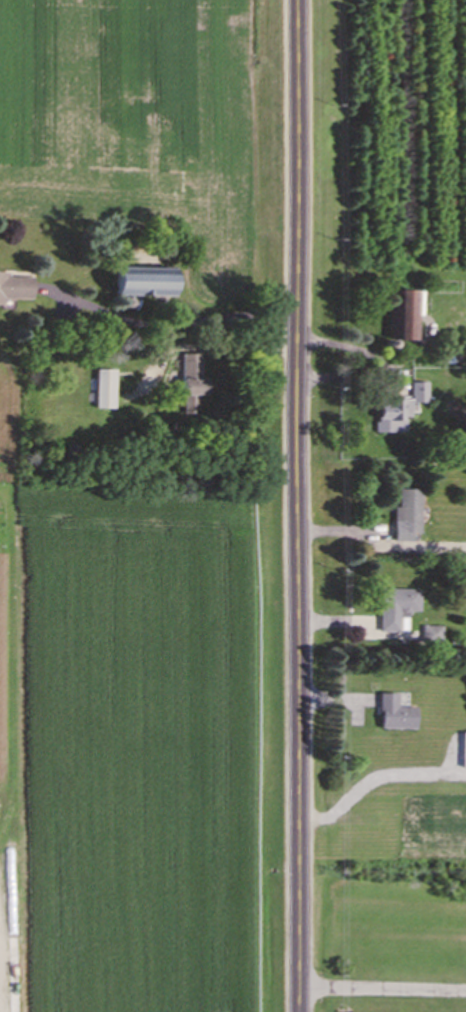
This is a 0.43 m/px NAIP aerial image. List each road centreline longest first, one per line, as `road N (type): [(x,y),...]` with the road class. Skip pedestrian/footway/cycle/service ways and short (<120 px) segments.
road 1 (secondary): [(298,1011),(296,0)]

